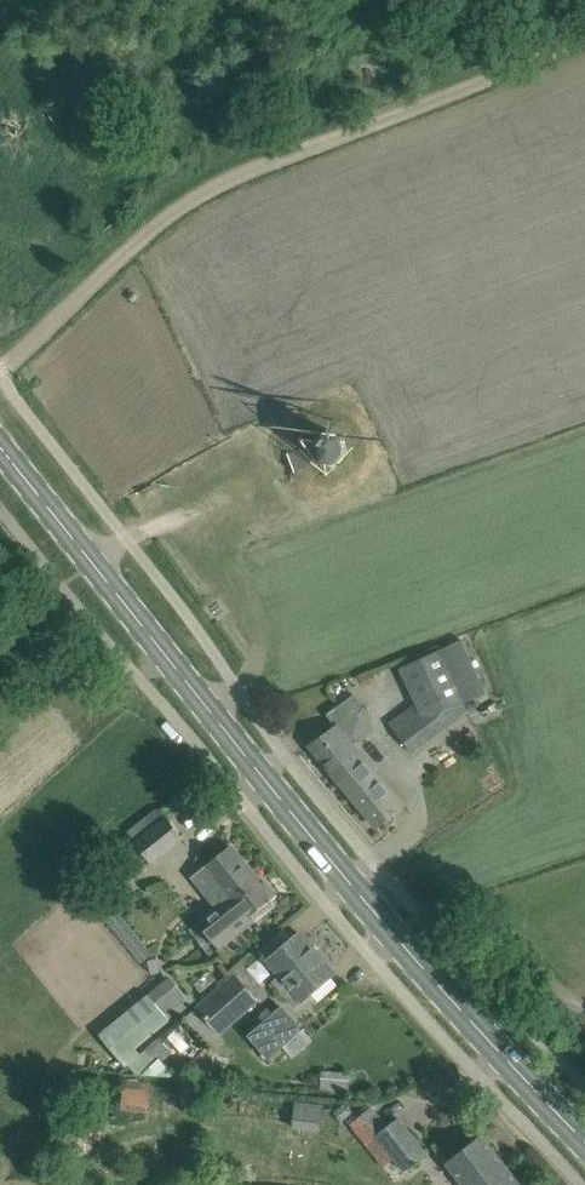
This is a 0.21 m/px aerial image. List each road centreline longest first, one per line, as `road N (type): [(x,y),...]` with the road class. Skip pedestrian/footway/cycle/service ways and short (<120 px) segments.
road 1 (secondary): [(584,1144),(407,954),(0,443)]
road 2 (track): [(0,372),(123,256),(218,188),(584,32)]
road 3 (track): [(250,498),(128,539),(99,560)]

